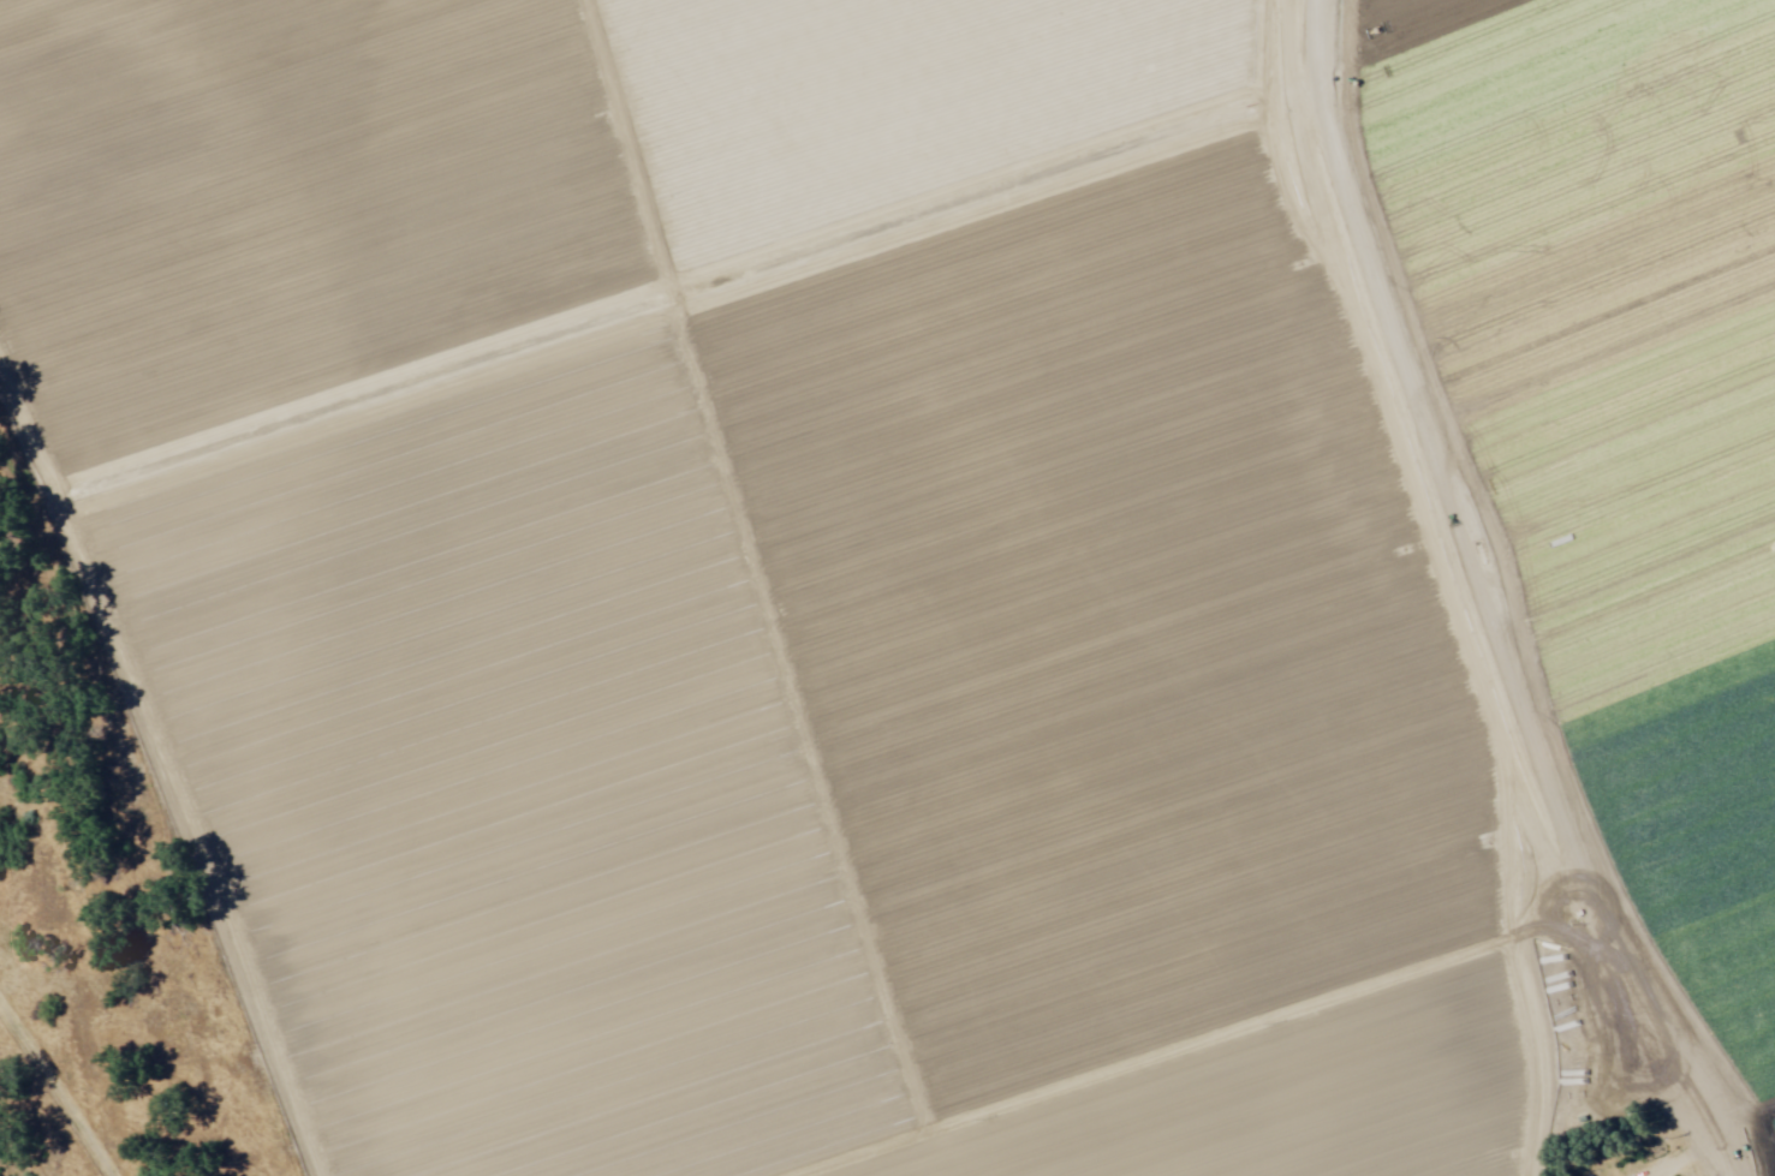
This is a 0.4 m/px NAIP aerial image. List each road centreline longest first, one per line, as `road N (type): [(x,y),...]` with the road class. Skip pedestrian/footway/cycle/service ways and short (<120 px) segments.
road 1 (residential): [(0,365),(48,436),(70,517),(318,1175)]
road 2 (residential): [(850,1175),(1006,1124),(1118,1117),(1579,908)]
road 3 (residential): [(1675,1175),(1655,1073),(1579,908)]

